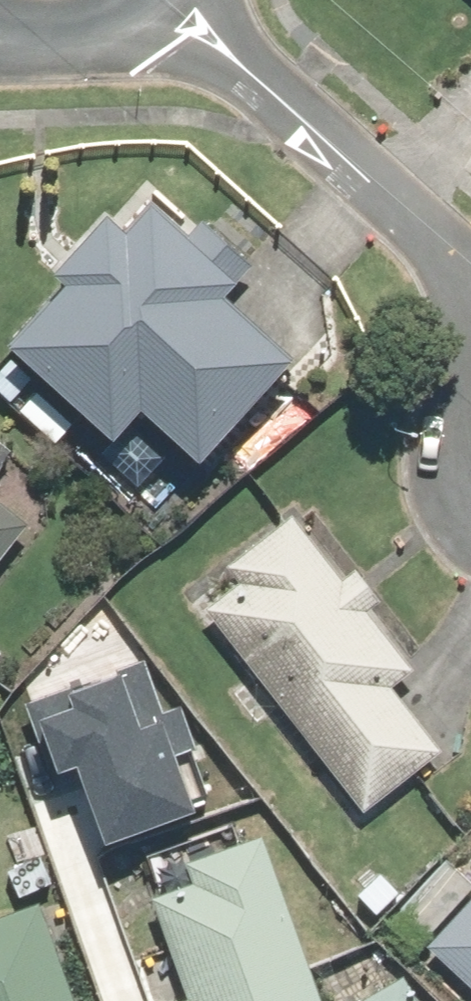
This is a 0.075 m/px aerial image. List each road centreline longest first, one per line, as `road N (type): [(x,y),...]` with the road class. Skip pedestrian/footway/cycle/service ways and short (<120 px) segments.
road 1 (residential): [(190,0),(470,275)]
road 2 (residential): [(154,0),(92,35),(43,41),(0,33)]

